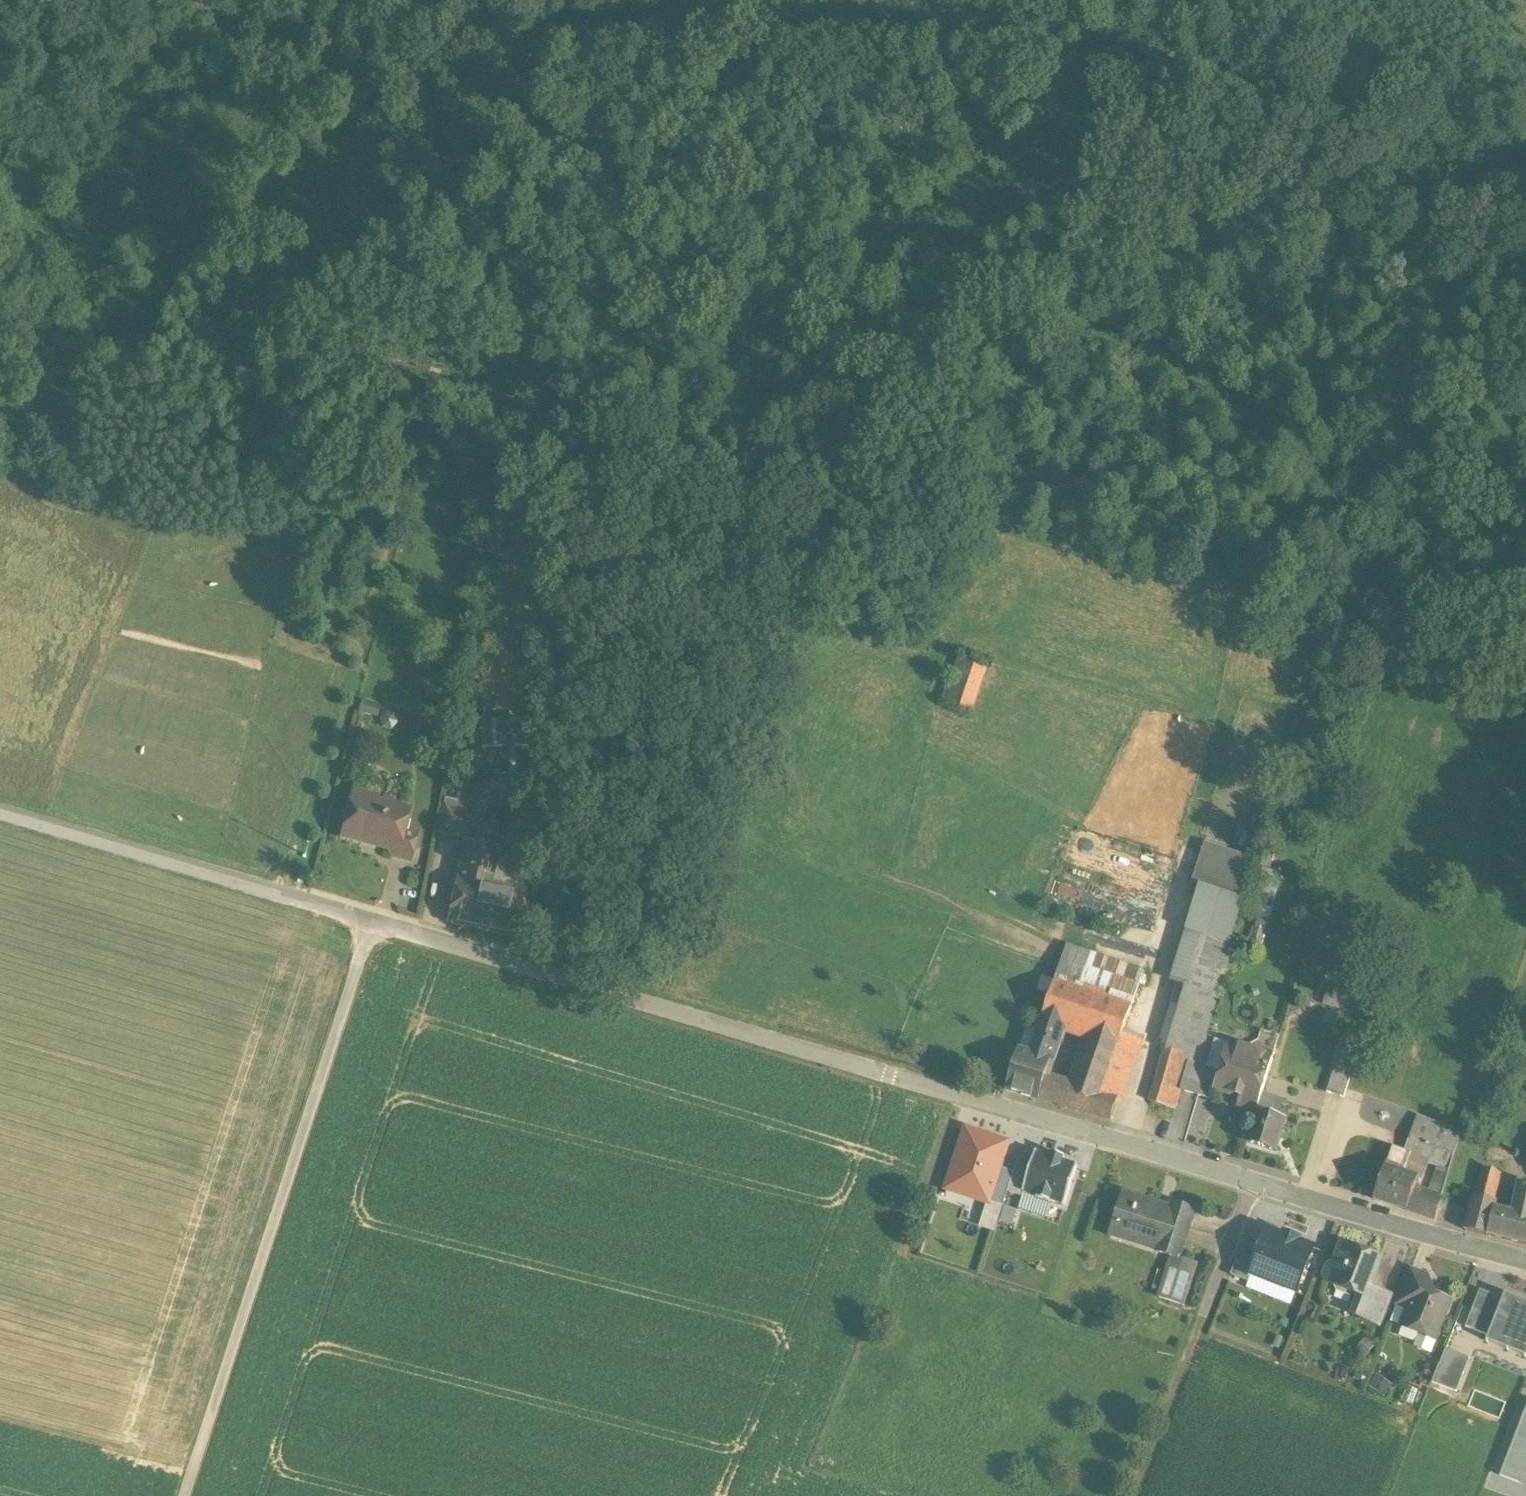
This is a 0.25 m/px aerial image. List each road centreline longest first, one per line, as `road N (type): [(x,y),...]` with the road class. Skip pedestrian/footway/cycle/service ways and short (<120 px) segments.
road 1 (track): [(0,215),(422,379),(521,381),(847,322),(1115,343),(1149,354),(1358,516),(1525,541)]
road 2 (residential): [(0,815),(1525,1265)]
road 3 (unclassified): [(157,0),(272,37),(476,36),(705,17),(1025,21),(1214,74),(1416,149),(1525,160)]
road 4 (track): [(369,926),(184,1495)]
road 5 (track): [(1251,1183),(1132,1495)]

